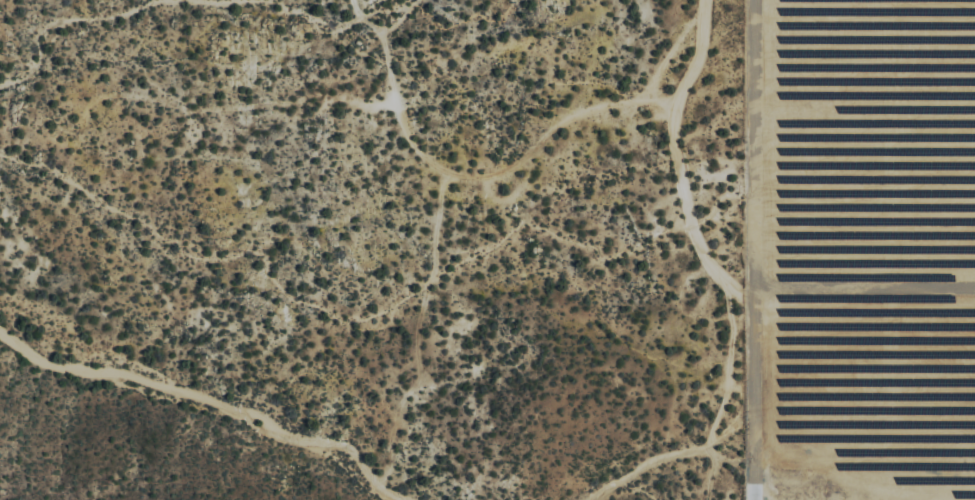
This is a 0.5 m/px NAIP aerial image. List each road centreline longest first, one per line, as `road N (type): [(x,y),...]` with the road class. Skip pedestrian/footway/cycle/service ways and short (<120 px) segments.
road 1 (track): [(601,499),(661,458),(714,446),(738,412),(743,0)]
road 2 (track): [(0,340),(51,370),(118,377),(307,446),(346,451),(380,499)]

